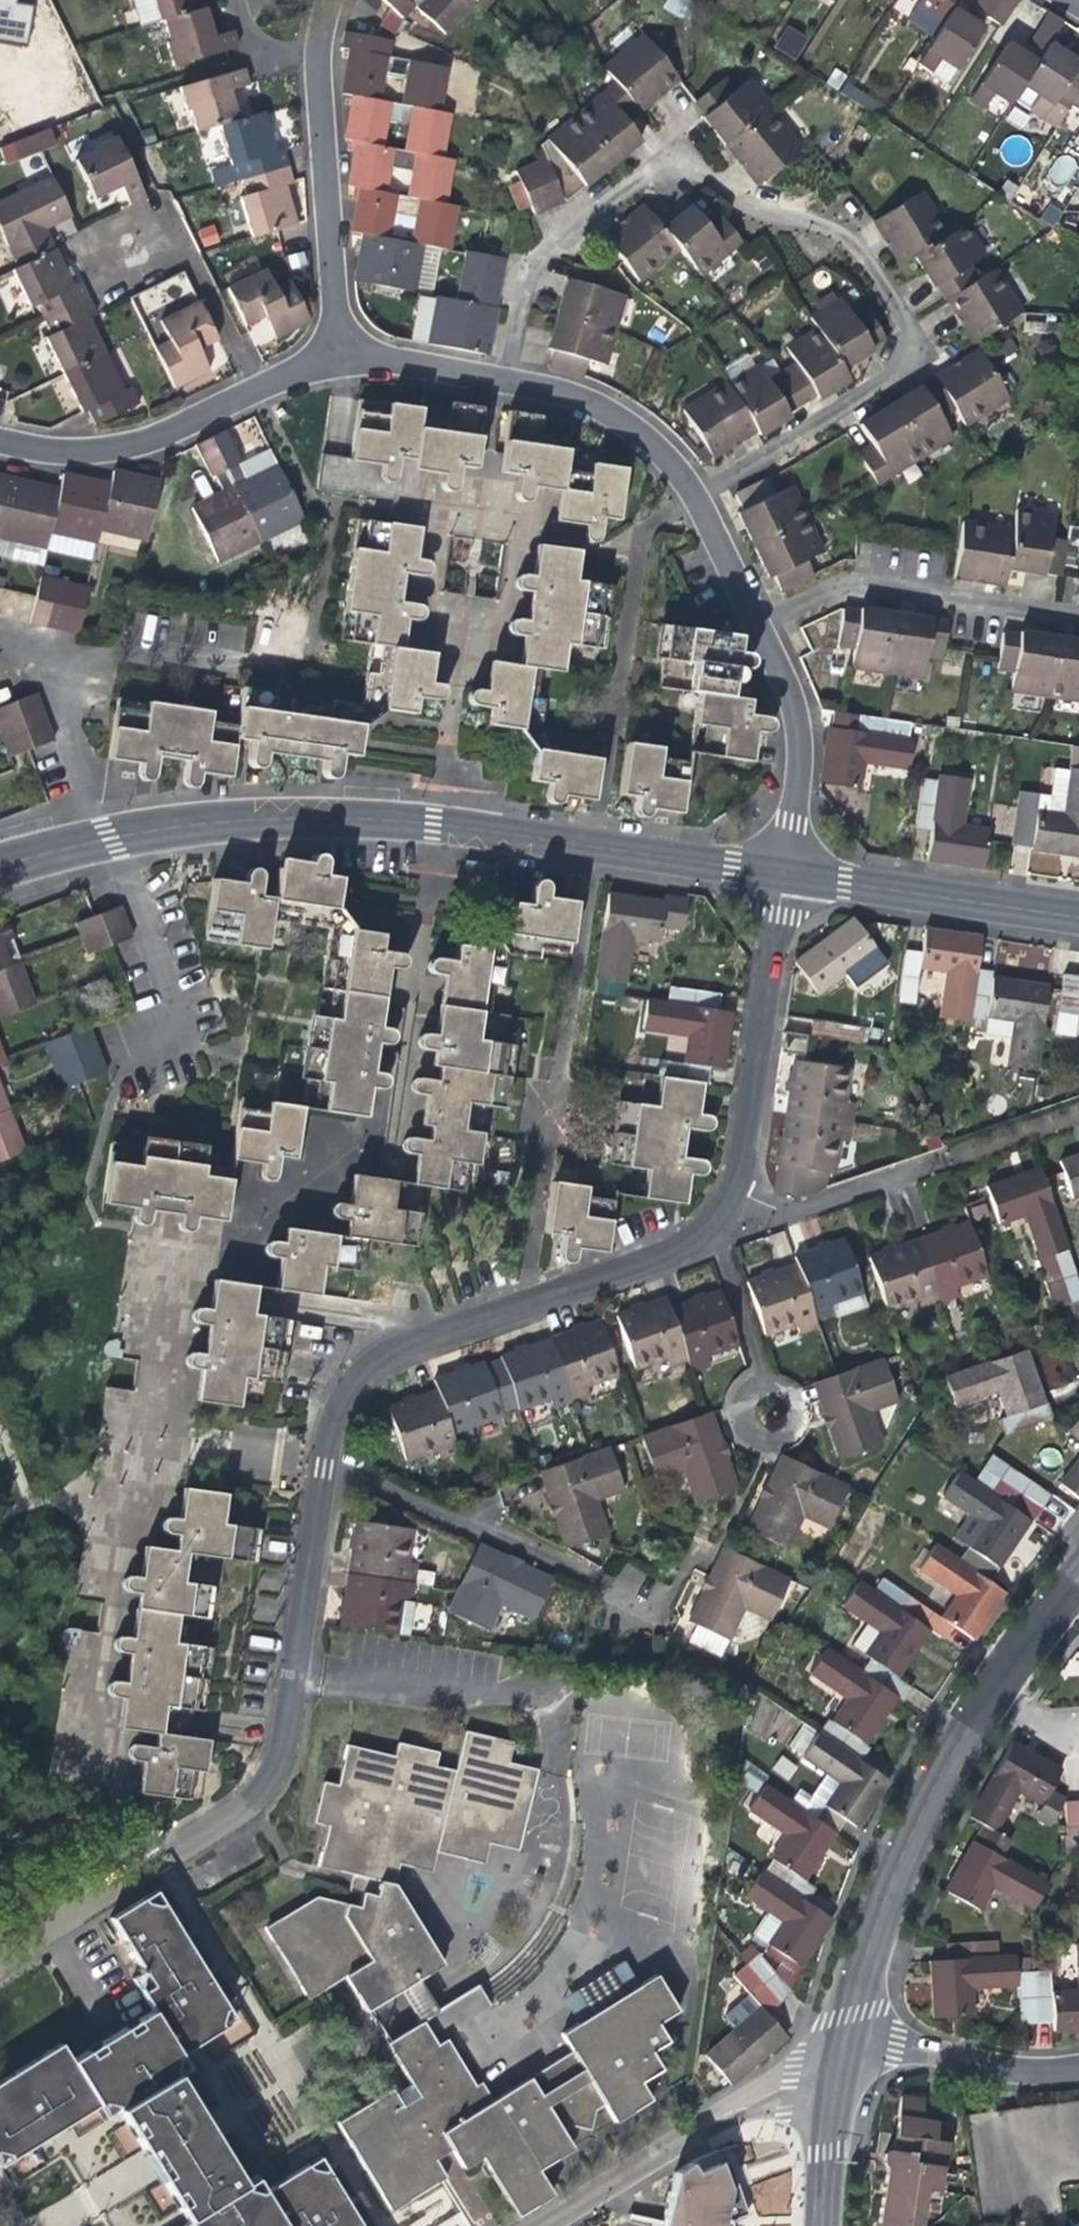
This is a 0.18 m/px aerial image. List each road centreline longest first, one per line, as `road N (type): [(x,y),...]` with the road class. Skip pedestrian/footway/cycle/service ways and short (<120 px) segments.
road 1 (residential): [(688,492),(914,352),(841,236),(721,193),(671,149),(521,264),(497,381)]
road 2 (residential): [(773,870),(523,831),(285,818),(0,865)]
road 3 (residential): [(327,1452),(277,1753),(244,1801),(154,1866),(0,1957)]
road 4 (residential): [(836,2059),(932,1785),(1078,1571)]
road 5 (residential): [(718,1247),(430,1337),(347,1389),(327,1452)]
road 6 (residential): [(337,354),(310,53),(324,0)]
road 7 (residential): [(327,1452),(636,1602)]
road 8 (residential): [(544,2225),(836,2059)]
road 9 (residential): [(751,621),(847,593),(1078,628)]
road 10 (residential): [(773,870),(737,1191)]
road 11 (residential): [(1078,914),(773,870)]
road 12 (residential): [(88,254),(166,220),(247,383)]
road 13 (residential): [(0,438),(56,448),(142,435),(247,383)]
road 14 (residential): [(751,621),(794,741),(773,870)]
road 15 (residential): [(1078,2060),(1014,2067),(897,2050),(836,2059)]
road 16 (residential): [(497,381),(578,398),(675,467),(688,492)]
road 17 (residential): [(737,1191),(772,1215),(945,1153)]
road 18 (residential): [(816,2225),(818,2154),(836,2059)]
road 19 (residential): [(337,354),(497,381)]
road 20 (residential): [(688,492),(751,621)]
road 21 (residential): [(759,1380),(718,1247)]

